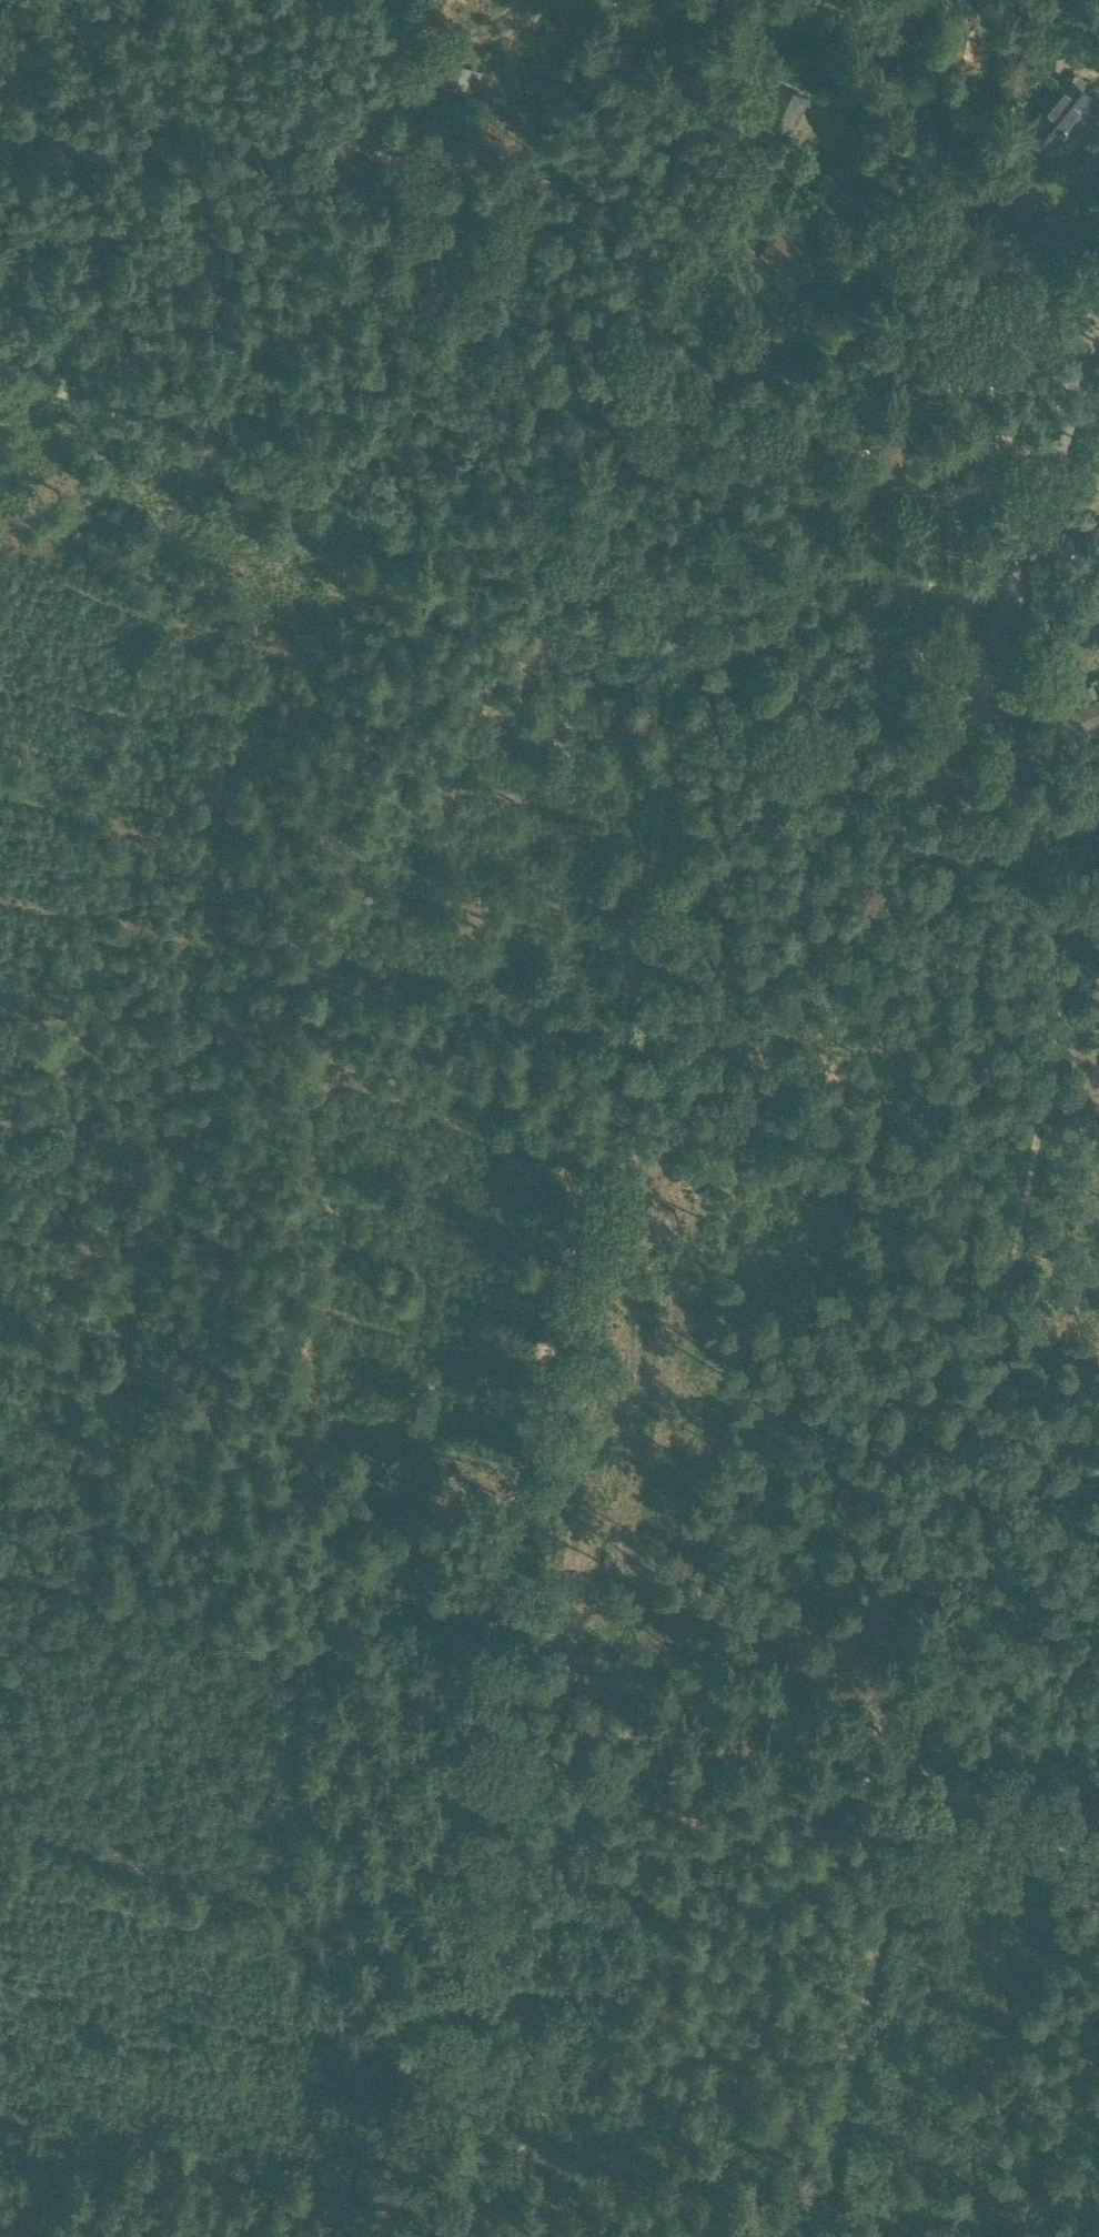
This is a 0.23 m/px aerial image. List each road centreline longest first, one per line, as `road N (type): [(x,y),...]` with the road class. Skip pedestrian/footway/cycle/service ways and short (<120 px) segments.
road 1 (track): [(1098,855),(822,2236)]
road 2 (track): [(707,626),(692,655),(664,794),(500,1658)]
road 3 (track): [(0,343),(666,600),(707,626)]
road 4 (track): [(500,1658),(540,1706),(1098,1817)]
road 5 (track): [(500,1658),(379,2236)]
road 6 (track): [(707,626),(736,637),(769,636),(824,512),(854,492),(880,487),(1045,514)]
road 7 (track): [(1098,308),(749,163)]
road 8 (track): [(364,482),(467,231)]

